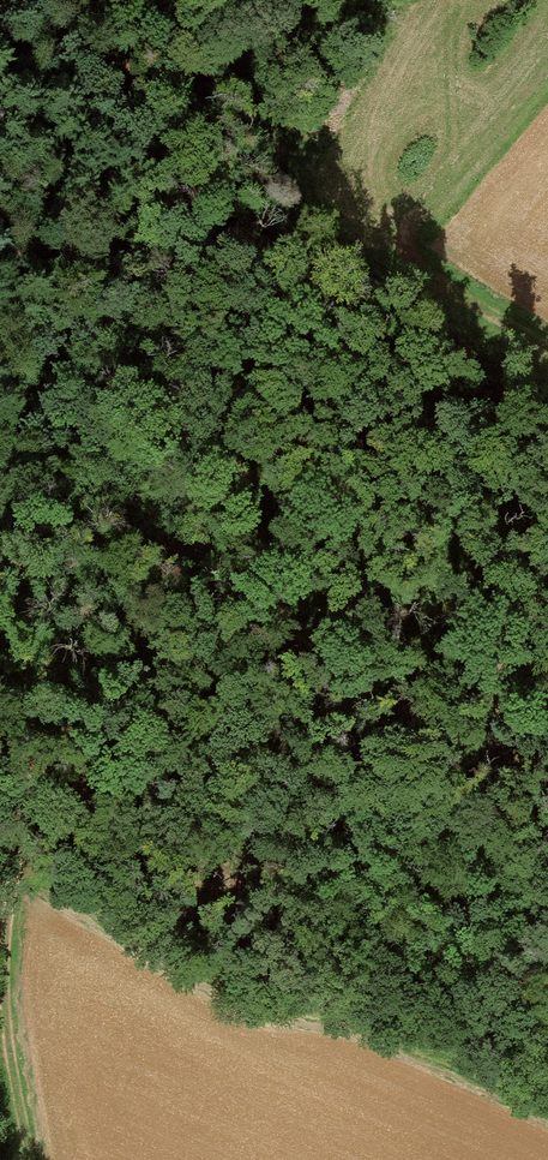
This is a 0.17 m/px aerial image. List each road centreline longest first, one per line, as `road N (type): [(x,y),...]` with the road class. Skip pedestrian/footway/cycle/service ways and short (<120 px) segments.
road 1 (track): [(0,925),(35,799),(85,676),(406,280)]
road 2 (track): [(547,378),(406,280),(547,70)]
road 3 (track): [(209,519),(376,651),(547,744)]

